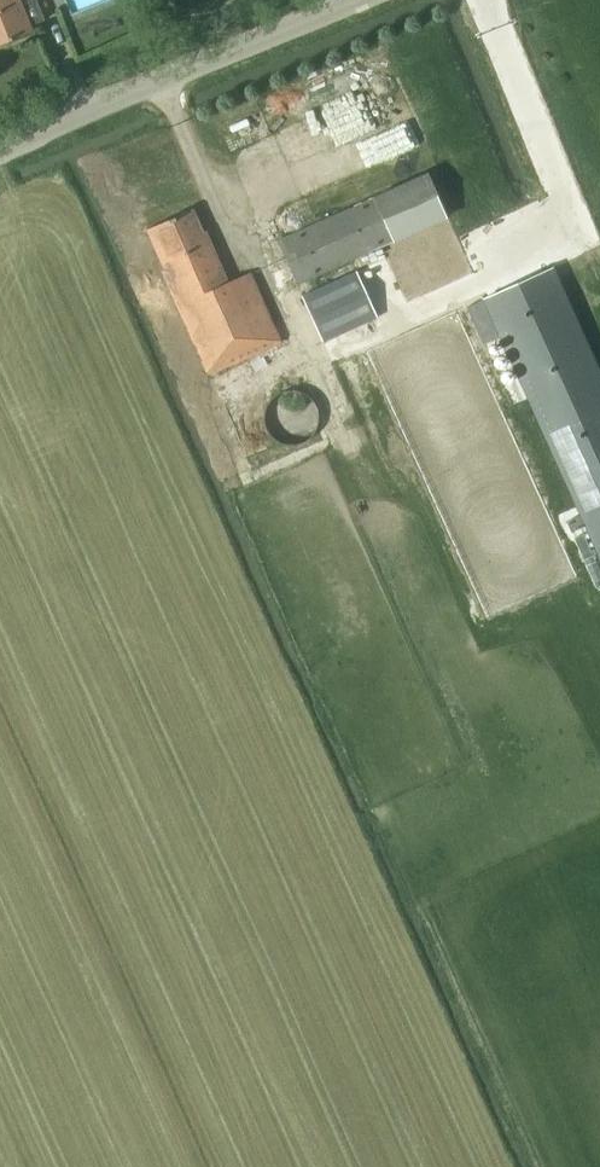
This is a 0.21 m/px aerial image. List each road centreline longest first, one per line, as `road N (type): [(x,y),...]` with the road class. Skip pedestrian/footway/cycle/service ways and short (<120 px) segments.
road 1 (unclassified): [(0,148),(348,0)]

